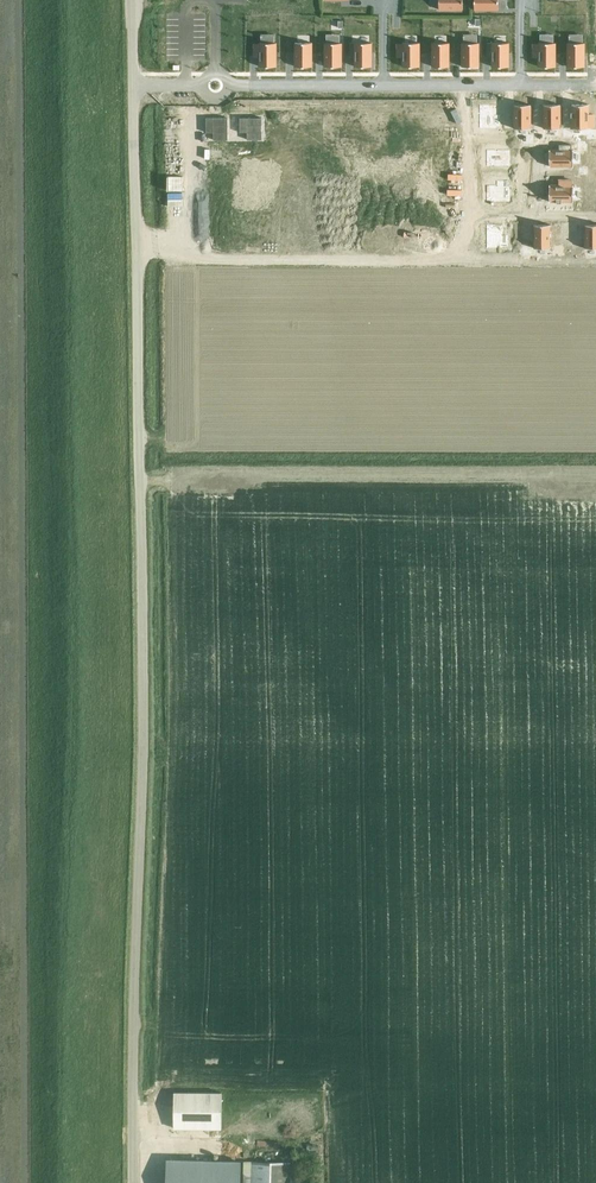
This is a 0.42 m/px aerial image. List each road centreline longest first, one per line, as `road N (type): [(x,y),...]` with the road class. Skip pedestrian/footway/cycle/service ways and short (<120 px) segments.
road 1 (tertiary): [(132,1182),(145,753),(135,0)]

